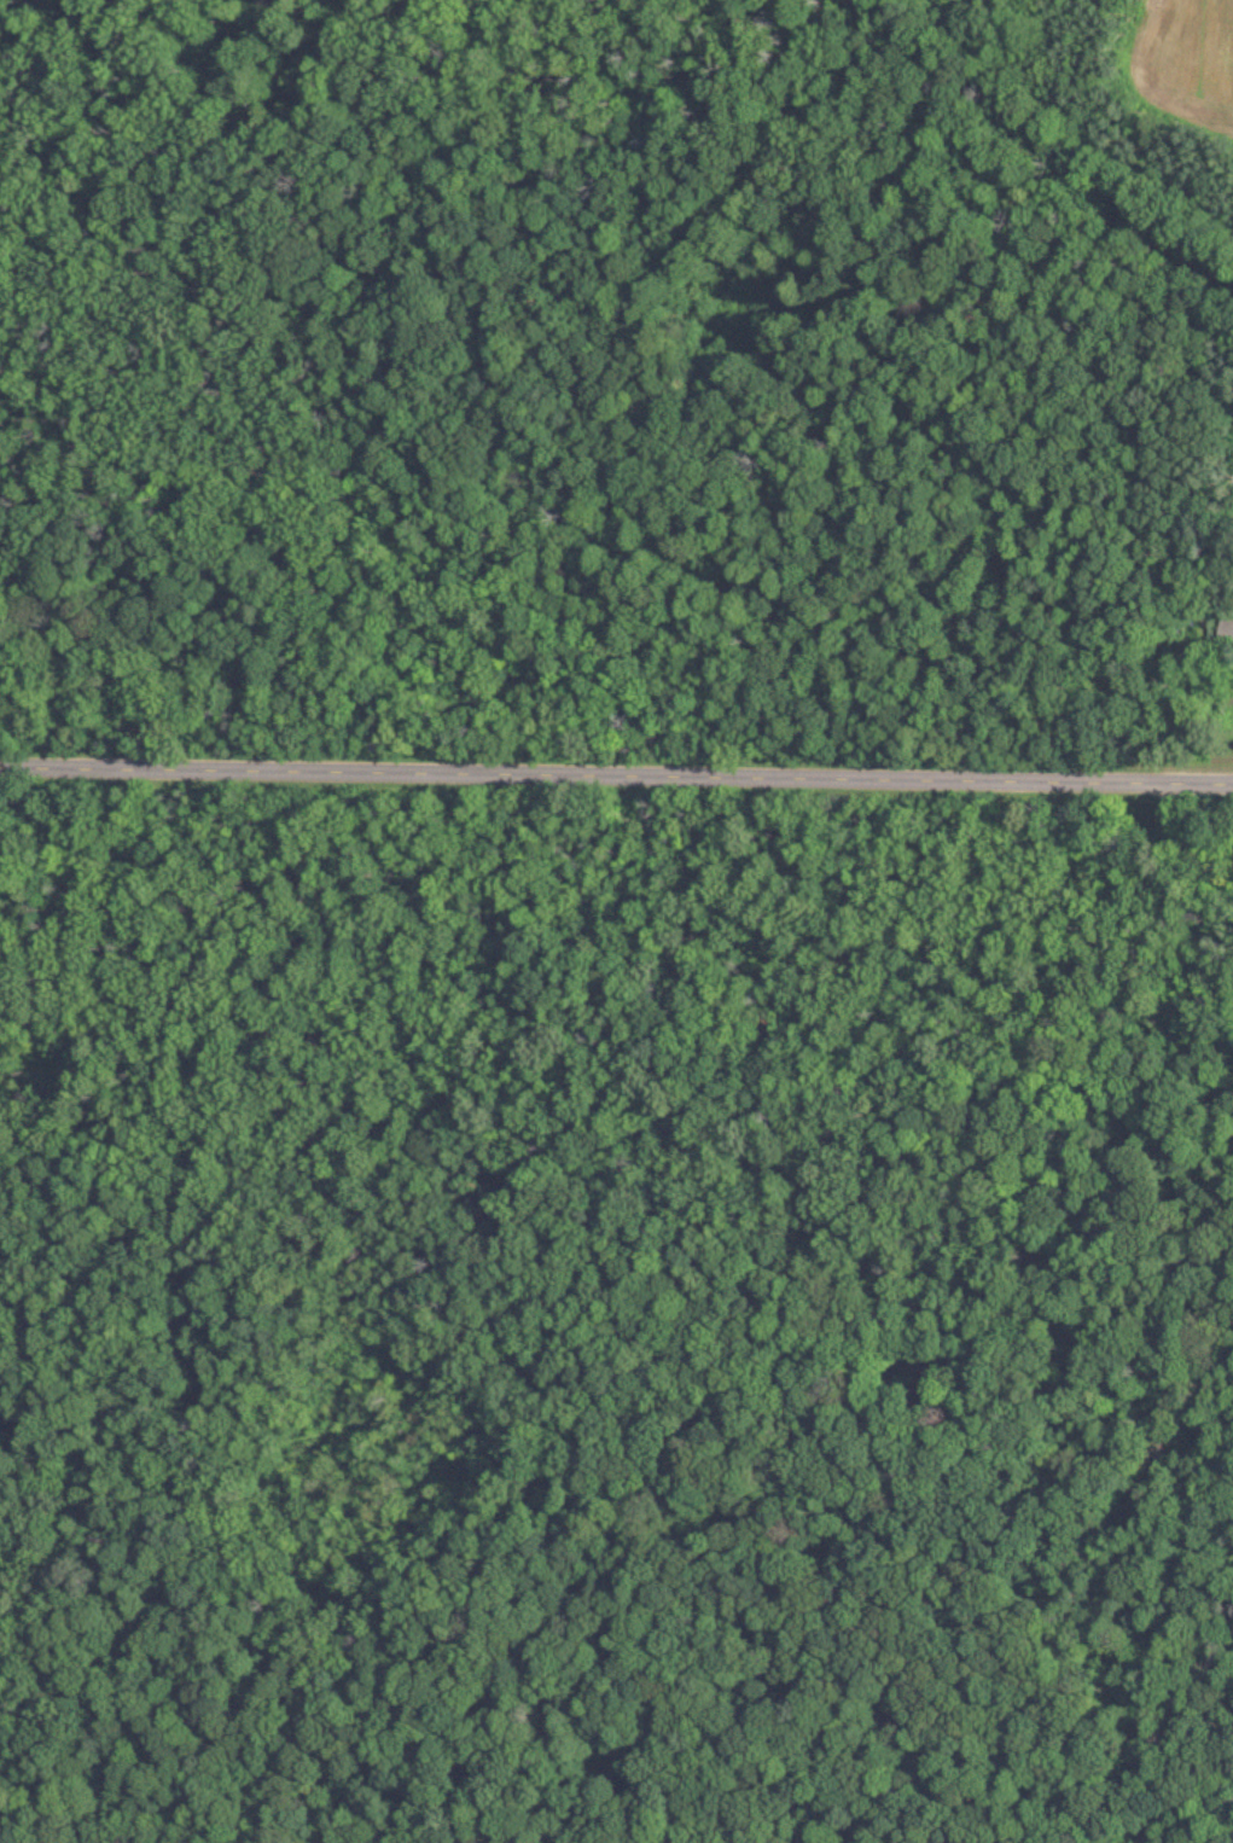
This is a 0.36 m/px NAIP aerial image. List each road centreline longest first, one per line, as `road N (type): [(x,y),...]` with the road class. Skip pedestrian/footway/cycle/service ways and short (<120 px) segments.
road 1 (residential): [(1232,784),(0,768)]

